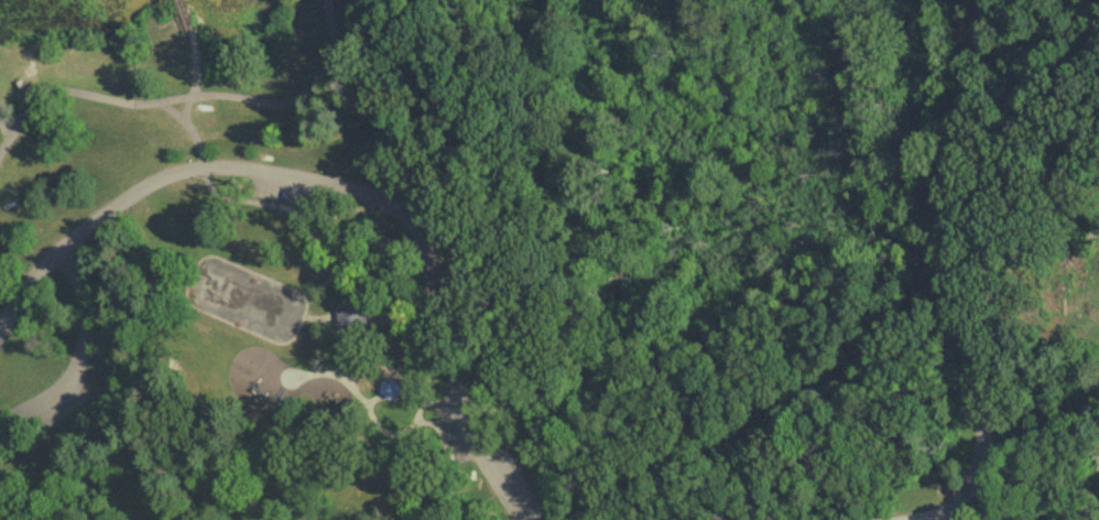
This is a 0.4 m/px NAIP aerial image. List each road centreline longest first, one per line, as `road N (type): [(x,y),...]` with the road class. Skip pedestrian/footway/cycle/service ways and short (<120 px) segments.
road 1 (residential): [(0,327),(57,250),(171,173),(231,165),(360,188),(401,209),(427,242),(472,423),(525,519)]
road 2 (residential): [(911,519),(968,492),(989,407),(940,257),(943,216),(978,102),(976,0)]

